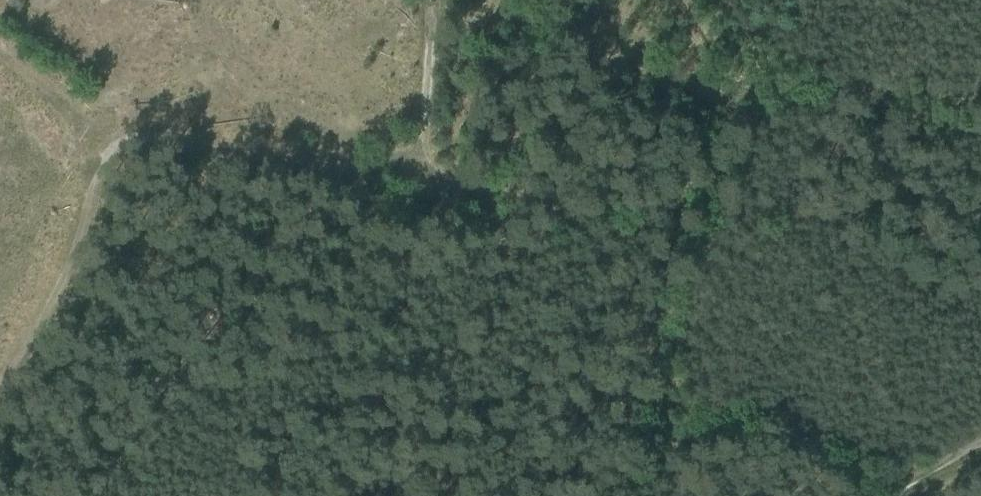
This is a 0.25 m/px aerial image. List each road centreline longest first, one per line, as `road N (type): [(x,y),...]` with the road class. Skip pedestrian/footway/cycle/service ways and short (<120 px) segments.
road 1 (track): [(425,160),(367,170),(120,139),(46,324),(0,383)]
road 2 (track): [(425,160),(477,186),(553,203),(597,245),(661,366),(670,495)]
road 3 (track): [(430,0),(425,160)]

